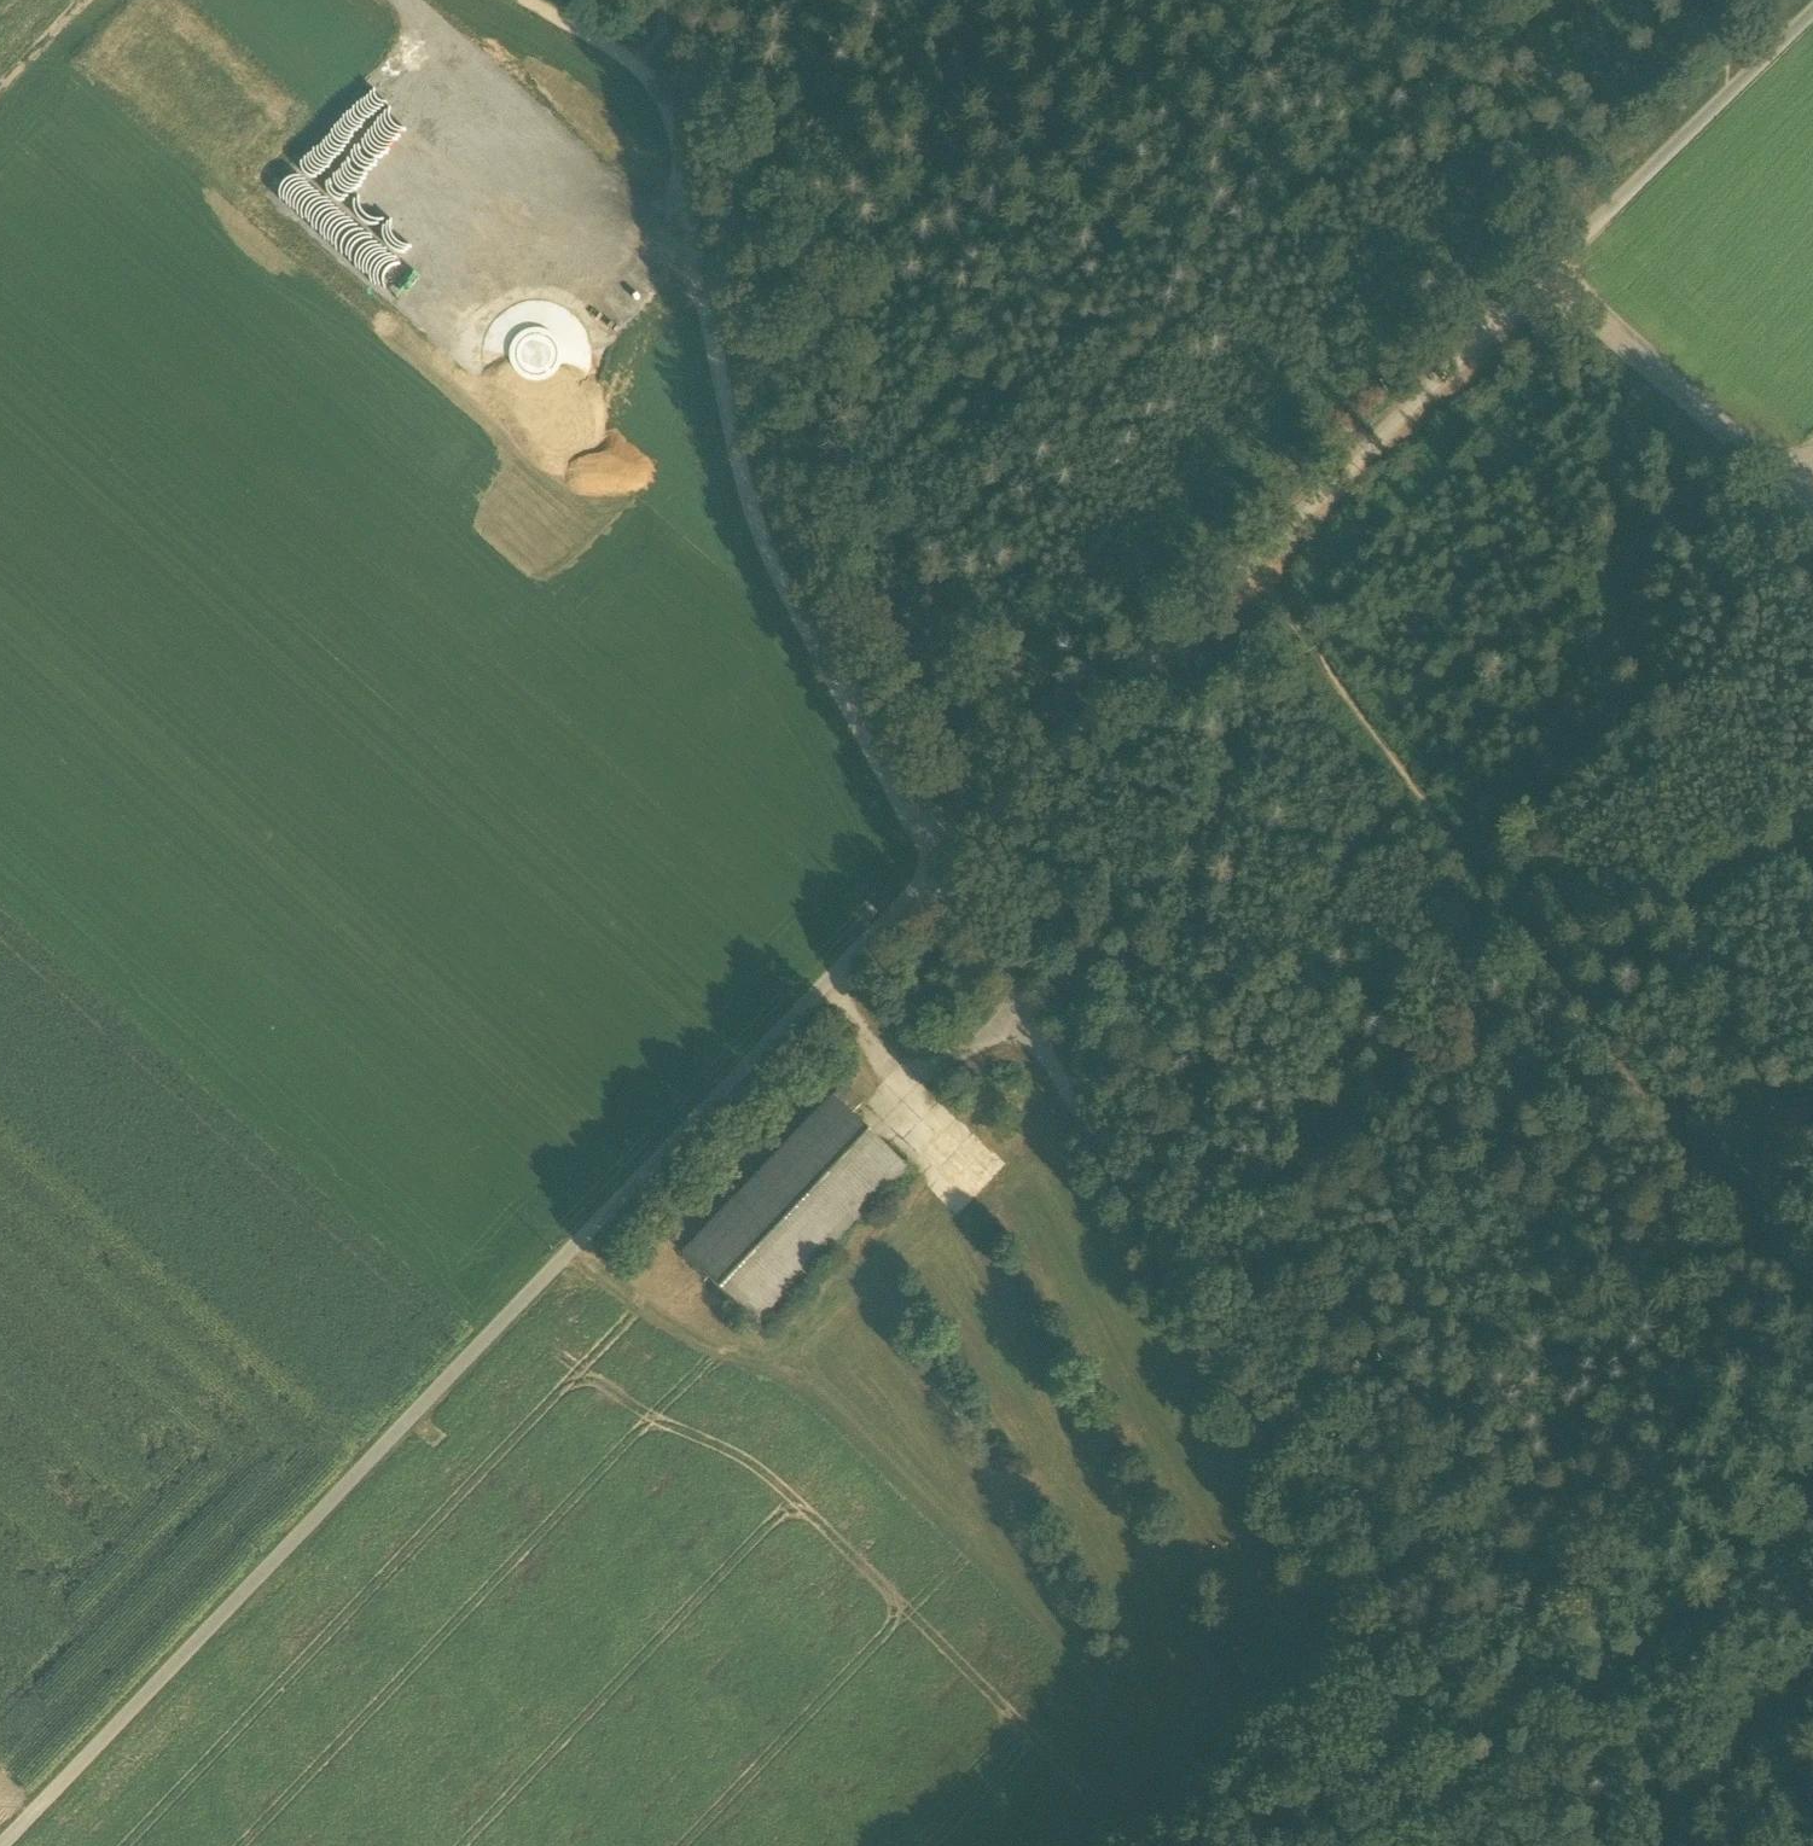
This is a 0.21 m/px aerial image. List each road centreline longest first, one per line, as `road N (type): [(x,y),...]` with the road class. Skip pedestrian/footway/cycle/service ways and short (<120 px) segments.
road 1 (track): [(0,1838),(932,865)]
road 2 (track): [(932,865),(1742,79)]
road 3 (track): [(932,865),(969,909),(1288,1489),(1390,1773),(1406,1845)]
road 4 (track): [(1251,558),(1812,1316)]
road 5 (track): [(670,73),(758,522),(932,865)]
road 6 (track): [(1812,504),(1544,277)]
road 7 (track): [(529,0),(670,73)]
road 8 (track): [(0,95),(91,0)]

